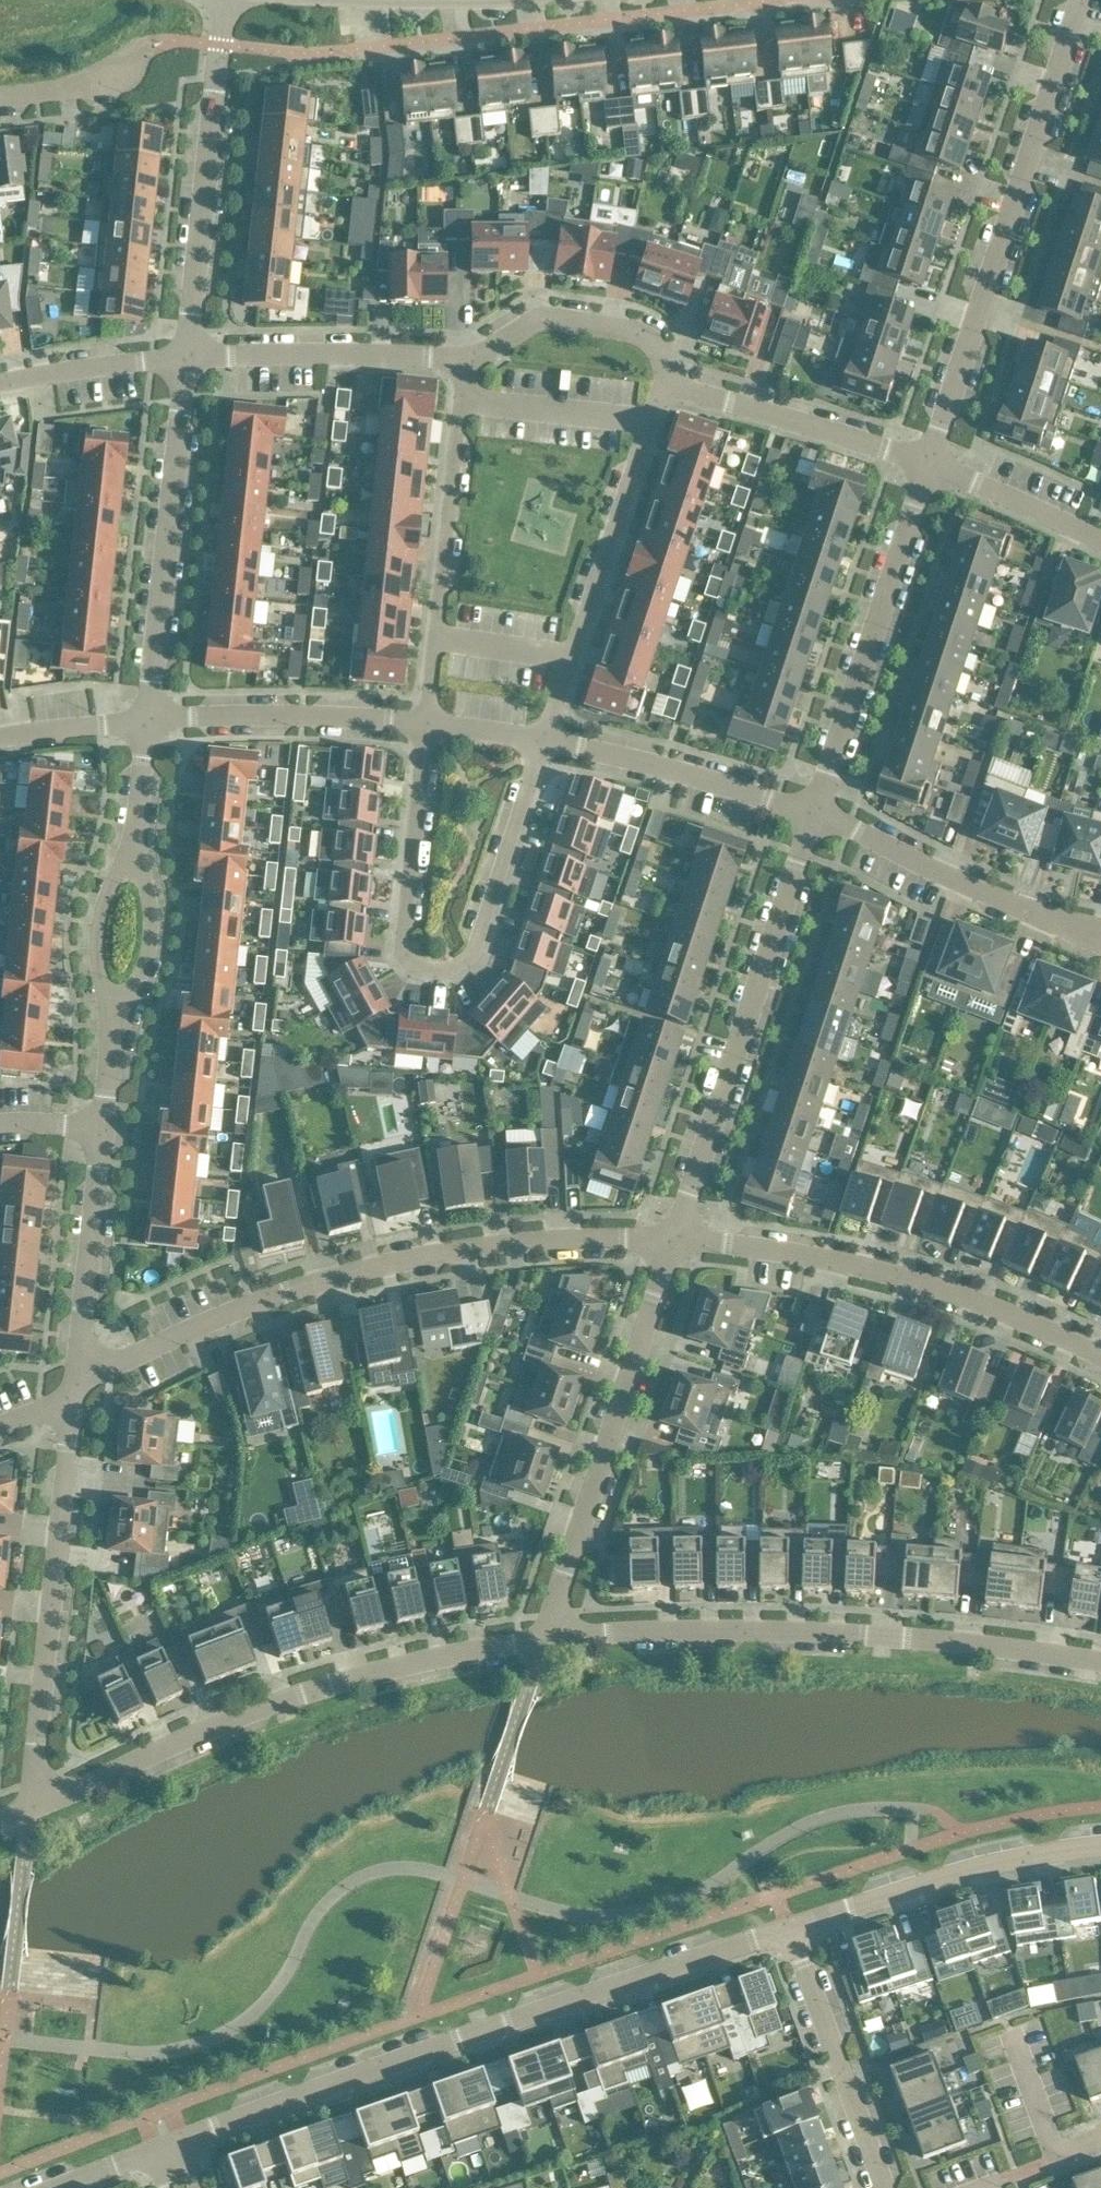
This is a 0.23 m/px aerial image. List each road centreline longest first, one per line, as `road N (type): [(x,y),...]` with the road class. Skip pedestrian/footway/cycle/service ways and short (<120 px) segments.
road 1 (residential): [(789,1931),(181,2138)]
road 2 (residential): [(75,1390),(220,1317),(368,1269),(518,1245),(673,1242)]
road 3 (residential): [(553,1637),(821,1633),(1100,1663)]
road 4 (residential): [(424,722),(401,939),(409,962),(434,973),(459,968),(475,950),(546,741)]
road 5 (residential): [(48,1801),(214,1726),(343,1681),(553,1637)]
road 6 (residential): [(1081,0),(929,463)]
road 7 (residential): [(813,815),(673,1242)]
road 8 (residential): [(673,1242),(879,1271),(1001,1309),(1100,1356)]
road 9 (residential): [(75,1390),(36,1751),(48,1801)]
road 10 (residential): [(673,1242),(552,1611),(553,1637)]
road 11 (residential): [(546,741),(666,383)]
road 12 (residential): [(929,463),(813,815)]
road 13 (residential): [(186,359),(147,722)]
road 14 (residential): [(463,361),(424,722)]
road 15 (residential): [(225,0),(186,359)]
road 16 (residential): [(789,1931),(983,1866),(1100,1845)]
road 17 (residential): [(140,782),(98,927),(108,1079)]
road 18 (residential): [(108,1079),(149,942),(140,782)]
road 19 (residential): [(147,722),(298,715),(424,722)]
road 20 (residential): [(186,359),(335,354),(463,361)]
road 21 (residential): [(546,741),(813,815)]
road 22 (residential): [(666,383),(929,463)]
road 23 (residential): [(884,2187),(789,1931)]
road 24 (residential): [(103,1129),(75,1390)]
road 25 (residential): [(463,361),(553,318),(643,336),(661,357),(666,383)]
road 26 (residential): [(813,815),(1012,906)]
road 27 (residential): [(929,463),(1100,542)]
road 28 (residential): [(0,383),(186,359)]
road 29 (residential): [(143,54),(85,85),(0,97)]
road 30 (residential): [(0,737),(147,722)]
road 31 (residential): [(1060,2159),(1014,2037)]
road 32 (residential): [(424,722),(546,741)]

